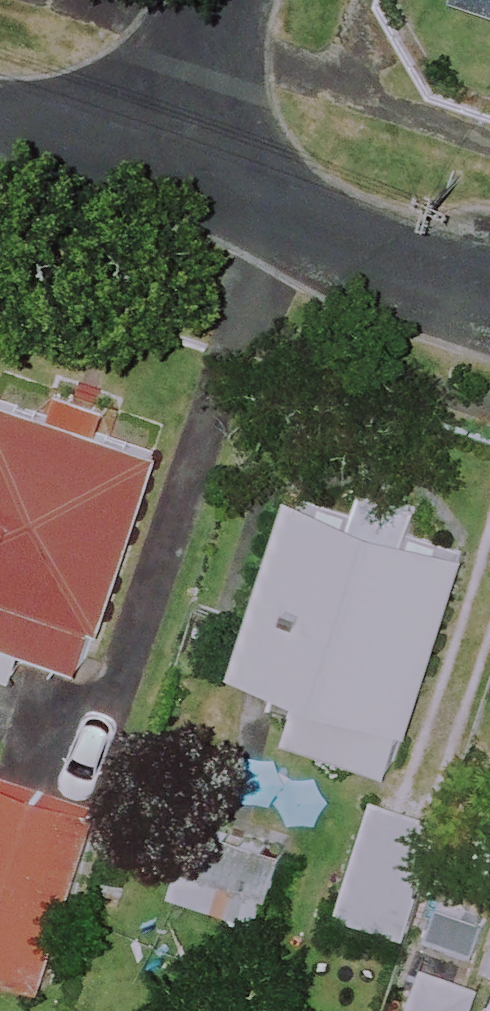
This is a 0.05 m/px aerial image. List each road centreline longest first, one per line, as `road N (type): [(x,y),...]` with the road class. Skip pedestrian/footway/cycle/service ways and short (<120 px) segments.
road 1 (residential): [(162,186),(489,294)]
road 2 (residential): [(162,186),(224,0)]
road 3 (residential): [(0,131),(162,186)]

